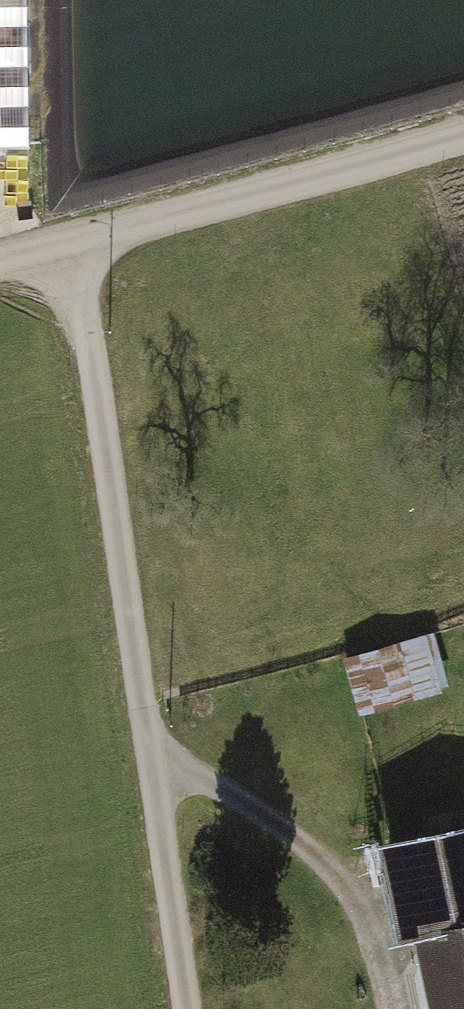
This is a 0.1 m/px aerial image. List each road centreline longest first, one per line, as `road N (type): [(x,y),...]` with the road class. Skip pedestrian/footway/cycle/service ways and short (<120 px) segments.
road 1 (track): [(70,248),(187,1008)]
road 2 (unclassified): [(0,267),(463,135)]
road 3 (track): [(370,923),(313,852),(149,753)]

